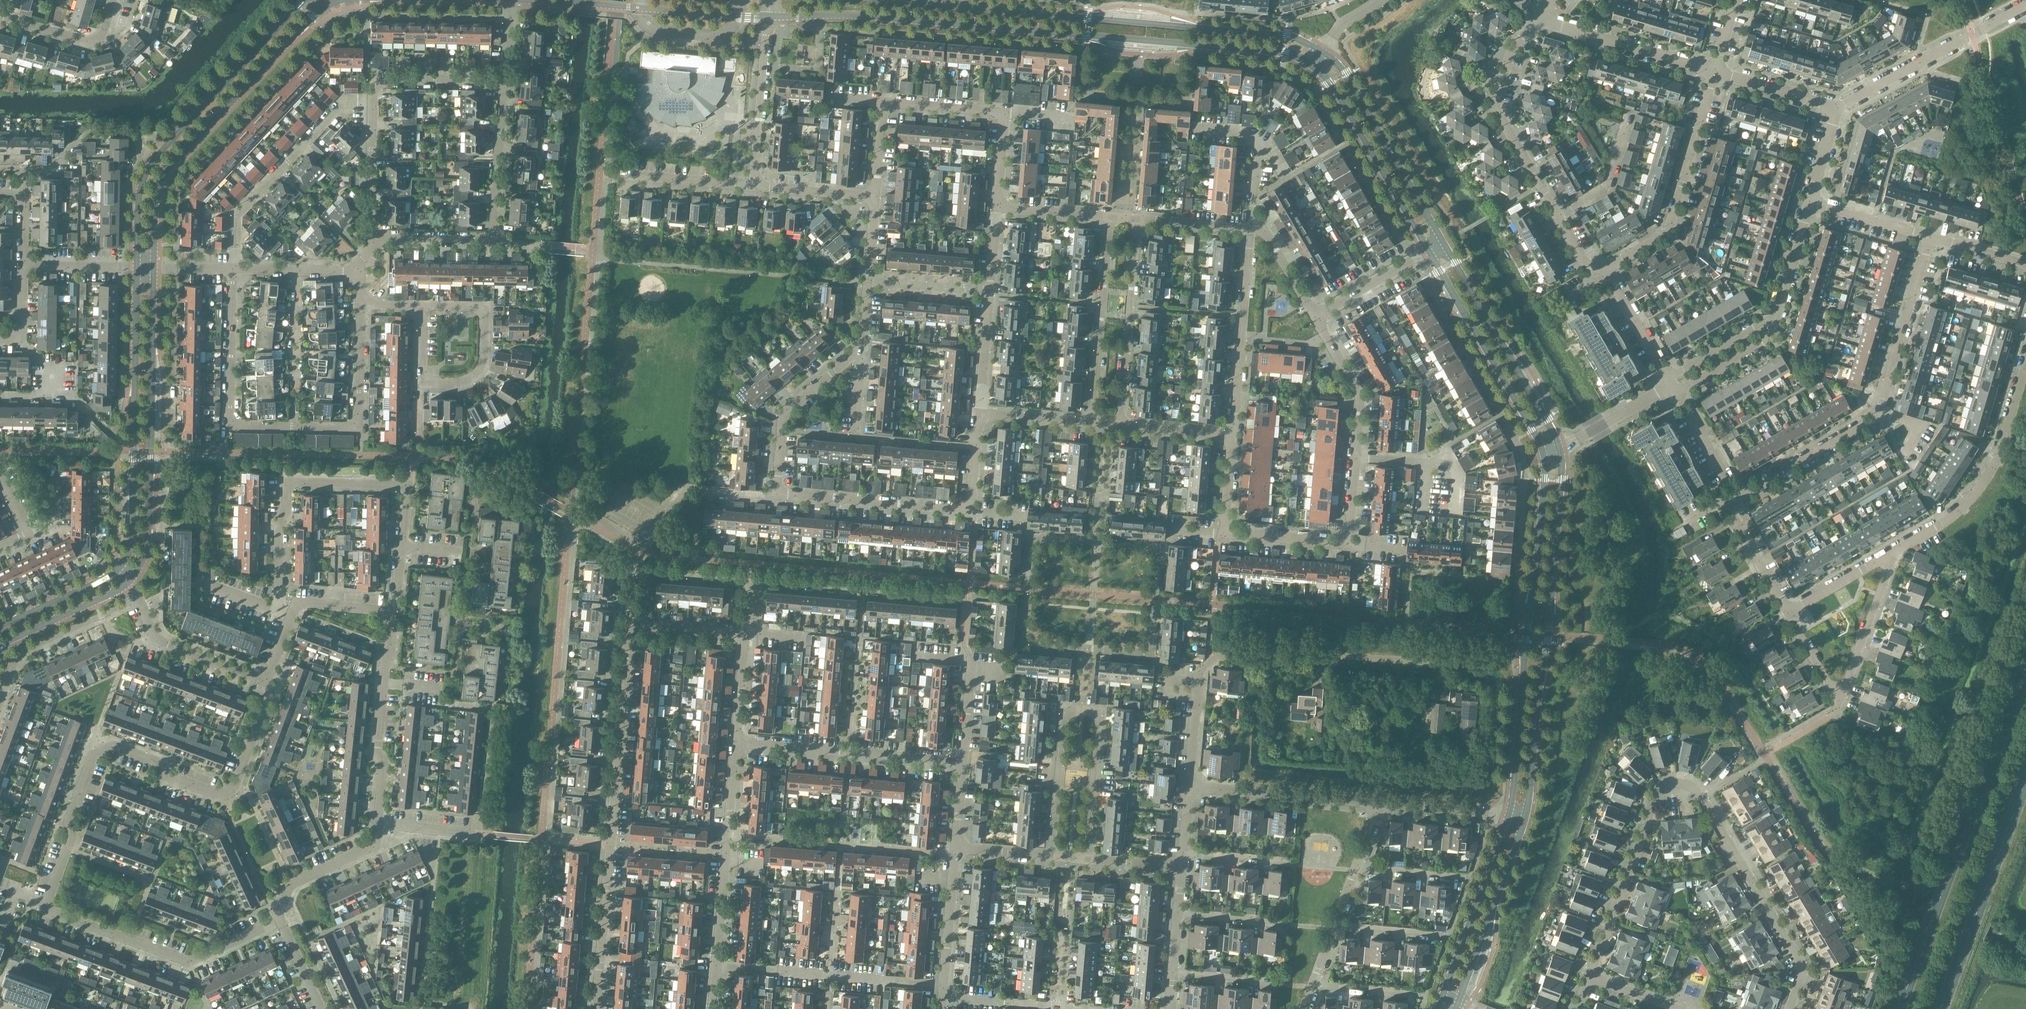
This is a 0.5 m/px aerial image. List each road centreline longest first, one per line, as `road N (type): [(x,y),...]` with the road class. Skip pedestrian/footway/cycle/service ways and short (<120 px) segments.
road 1 (residential): [(282,923),(193,962),(44,905),(92,754),(112,745),(218,795),(234,789),(267,700),(262,680)]
road 2 (tertiary): [(770,17),(848,15),(1286,53),(1315,67)]
road 3 (residential): [(1590,974),(1648,813),(1659,792),(1679,784),(1701,797),(1803,965),(1788,1008)]
road 4 (tertiary): [(1323,52),(1288,36),(895,0)]
road 5 (residential): [(1187,791),(1196,675),(1227,649),(1460,666)]
road 6 (residential): [(595,1008),(630,624)]
road 7 (tertiary): [(1526,819),(1549,635),(1560,449)]
road 8 (tertiary): [(1544,455),(1509,817)]
road 9 (primary): [(2025,670),(1899,1008)]
road 10 (residential): [(1738,497),(1876,421),(1931,239)]
road 11 (residential): [(1087,864),(1101,714),(1081,708),(1061,712),(1049,861)]
road 12 (tertiary): [(154,267),(166,172),(333,3)]
road 13 (tertiary): [(306,0),(150,167),(137,267)]
road 14 (tertiary): [(129,583),(149,543),(154,267)]
road 15 (residential): [(1605,269),(1583,261),(1493,103),(1510,47),(1541,15)]
road 16 (tertiary): [(137,267),(132,540),(120,568)]
road 17 (residential): [(717,1008),(737,742)]
road 18 (tertiary): [(506,1),(770,17)]
road 19 (residential): [(1886,556),(1957,513),(1979,488),(2002,442),(2025,358)]
road 20 (residential): [(285,603),(278,596),(285,483),(405,486)]
road 21 (residential): [(1351,544),(1363,402),(1315,314)]
road 22 (primary): [(1942,1008),(2025,781)]
road 23 (residential): [(1605,269),(1669,232),(1716,72)]
road 24 (tertiary): [(1560,449),(1443,242)]
road 25 (tertiary): [(1429,250),(1544,455)]
road 26 (residential): [(234,269),(236,218),(344,105),(369,105)]
road 27 (tertiary): [(1443,242),(1347,75),(1323,52)]
road 28 (residential): [(962,760),(737,742)]
road 29 (residential): [(874,195),(883,100),(1006,109)]
road 30 (residential): [(292,426),(231,425),(234,269)]
road 31 (residential): [(1836,110),(2025,6)]
road 32 (tertiary): [(1315,67),(1429,250)]
road 33 (residential): [(379,823),(392,610)]
road 34 (residential): [(1236,435),(1250,230)]
road 35 (residential): [(1094,422),(1109,218)]
road 36 (residential): [(1125,424),(1142,221)]
road 37 (residential): [(982,411),(997,209)]
road 38 (tertiary): [(1457,1007),(1526,819)]
road 39 (residential): [(976,511),(778,496)]
road 40 (tertiary): [(1509,817),(1442,1001)]
road 41 (residential): [(1380,808),(1187,791)]
road 42 (residential): [(1716,72),(1541,15)]
road 43 (residential): [(0,701),(14,662),(138,601)]
road 44 (residential): [(778,496),(783,425),(862,352)]
road 45 (residential): [(756,186),(770,17)]
road 46 (residential): [(493,246),(504,80)]
road 47 (residential): [(369,105),(371,80),(504,80)]
road 48 (residential): [(862,352),(874,195)]
road 49 (residential): [(282,923),(288,885),(376,845),(379,823)]
road 50 (residential): [(262,680),(157,641),(138,601)]
road 51 (residential): [(1840,703),(1889,567),(1886,556)]
road 52 (residential): [(294,271),(292,426)]
road 53 (residential): [(111,0),(94,44),(0,15)]
road 54 (tertiary): [(0,647),(129,583)]
road 55 (residential): [(943,997),(956,854)]
road 56 (residential): [(364,244),(369,105)]
road 57 (residential): [(1669,385),(1690,383),(1769,337),(1776,314)]
road 58 (residential): [(623,177),(756,186)]
road 59 (tertiary): [(120,568),(0,626)]
road 60 (residential): [(1669,385),(1605,269)]
road 61 (residential): [(1788,613),(1732,517),(1738,497)]
road 62 (residential): [(1738,497),(1669,385)]
road 63 (residential): [(1315,314),(1429,250)]
road 64 (residential): [(1776,314),(1679,369),(1669,385)]
road 65 (residential): [(1509,817),(1380,808)]
road 66 (residential): [(364,244),(493,246)]
road 67 (residential): [(419,383),(477,378),(486,308)]
road 68 (residential): [(1560,449),(1669,385)]
road 69 (residential): [(1836,110),(1716,72)]
road 70 (residential): [(1351,544),(1226,535)]
road 71 (residential): [(1931,239),(1812,200)]
road 72 (residential): [(392,610),(405,486)]
road 73 (residential): [(359,428),(363,306)]

